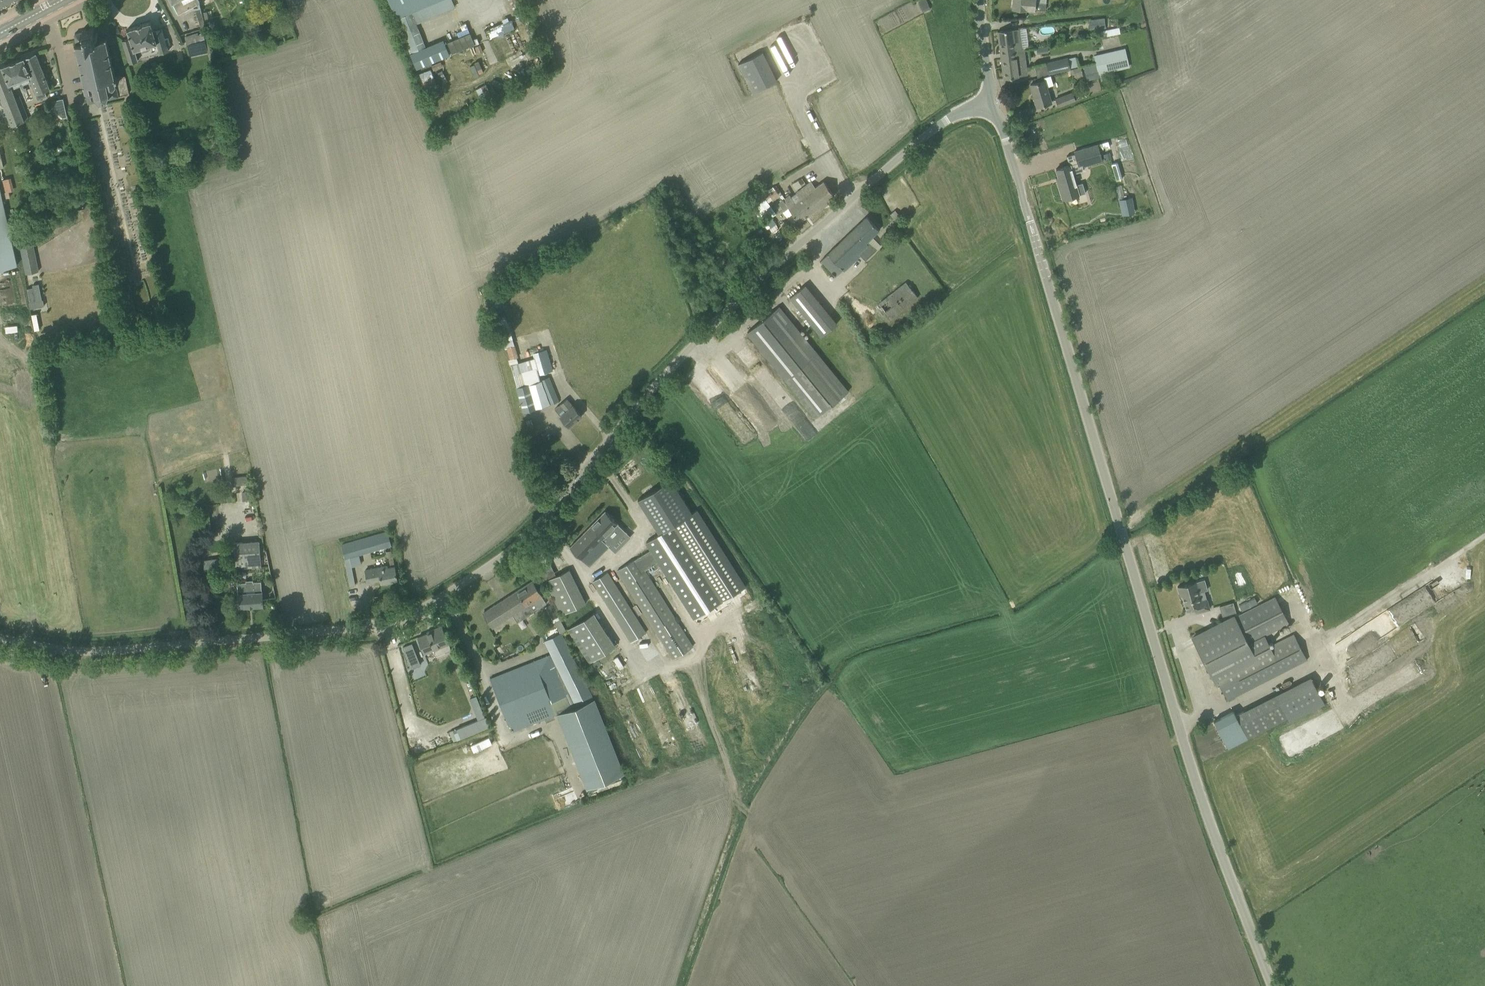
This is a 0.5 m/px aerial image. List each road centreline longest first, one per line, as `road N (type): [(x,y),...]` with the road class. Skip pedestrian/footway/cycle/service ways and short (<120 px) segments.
road 1 (unclassified): [(0,637),(109,651),(366,626),(425,607),(498,560),(547,514),(686,351),(820,226),(941,123),(985,107)]
road 2 (unclassified): [(1273,985),(1188,761),(1004,133),(985,107)]
road 3 (track): [(1178,728),(1311,667),(1342,627),(1484,535)]

